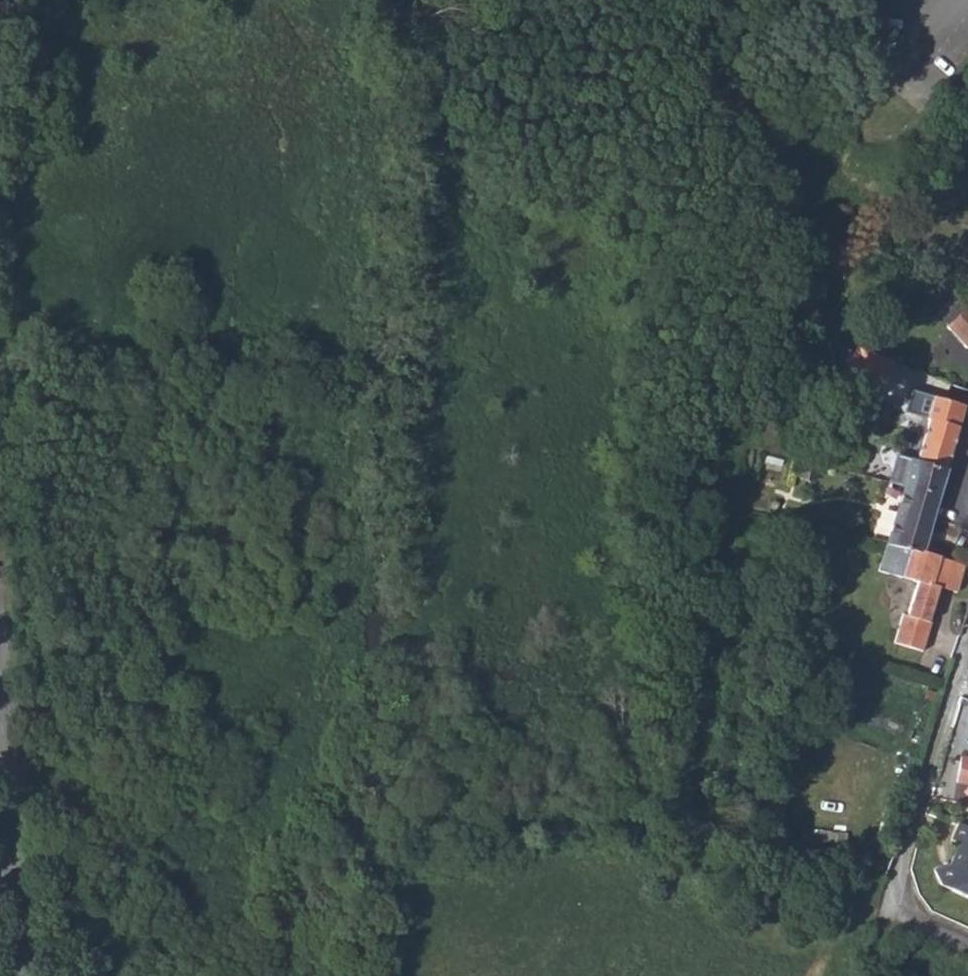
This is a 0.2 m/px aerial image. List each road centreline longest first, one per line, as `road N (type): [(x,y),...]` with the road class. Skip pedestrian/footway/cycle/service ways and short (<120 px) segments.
road 1 (residential): [(892,904),(967,645)]
road 2 (residential): [(20,975),(0,738)]

